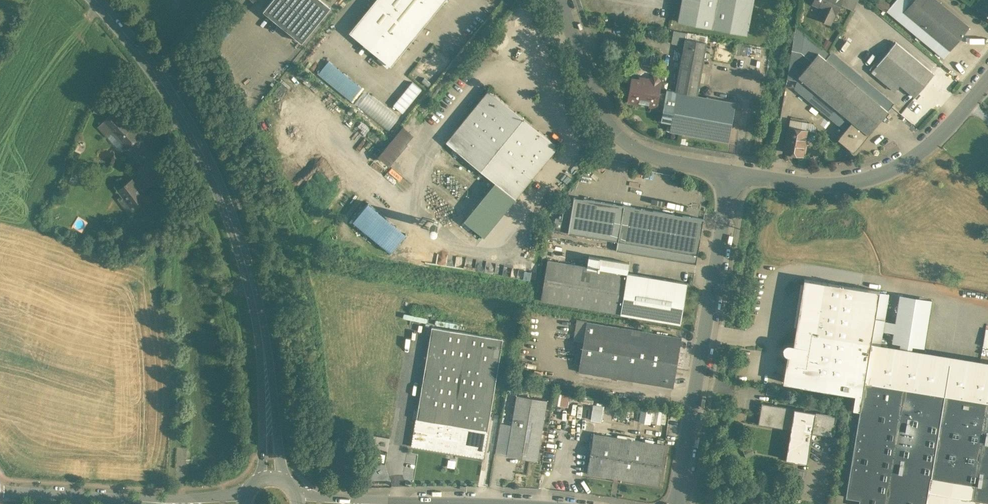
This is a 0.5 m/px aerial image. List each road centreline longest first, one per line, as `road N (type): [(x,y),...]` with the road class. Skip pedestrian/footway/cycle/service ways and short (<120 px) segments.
road 1 (tertiary): [(95,0),(185,119),(236,231),(259,313),(271,478)]
road 2 (unclassified): [(732,171),(676,503)]
road 3 (unclassified): [(987,80),(930,144),(882,173),(825,184),(732,171)]
road 4 (unclassified): [(732,171),(662,159),(612,126),(561,0)]
road 5 (residential): [(223,503),(0,490)]
road 6 (unclassified): [(299,503),(428,503)]

